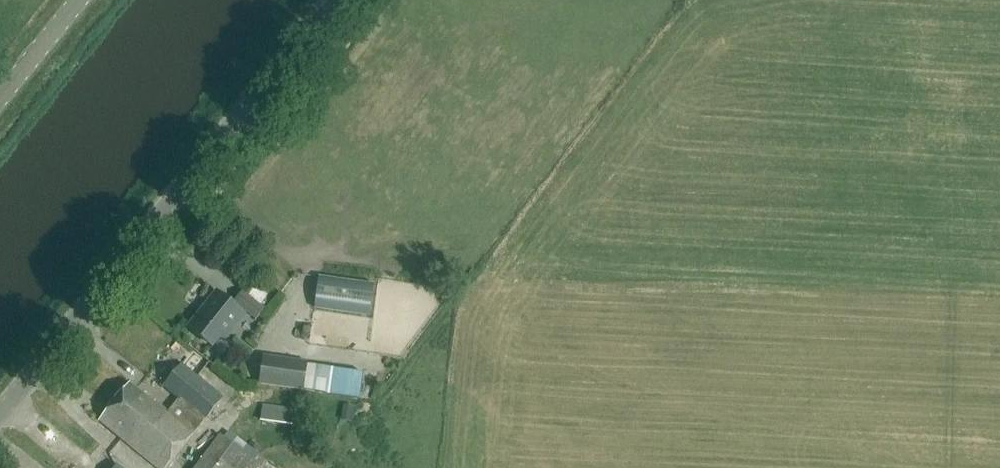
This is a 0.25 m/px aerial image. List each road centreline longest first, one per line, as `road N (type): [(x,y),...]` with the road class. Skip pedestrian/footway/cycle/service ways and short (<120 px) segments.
road 1 (tertiary): [(0,414),(333,0)]
road 2 (tertiary): [(79,0),(0,98)]

